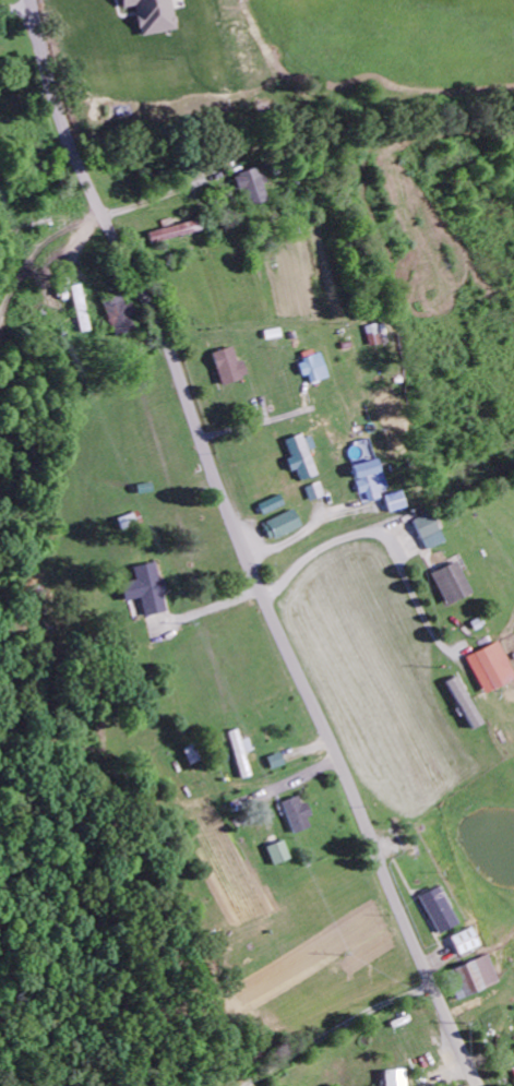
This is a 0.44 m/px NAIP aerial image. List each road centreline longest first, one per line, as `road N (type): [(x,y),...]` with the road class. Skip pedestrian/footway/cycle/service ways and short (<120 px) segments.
road 1 (residential): [(477,1085),(263,596),(168,346),(75,157),(33,0)]

